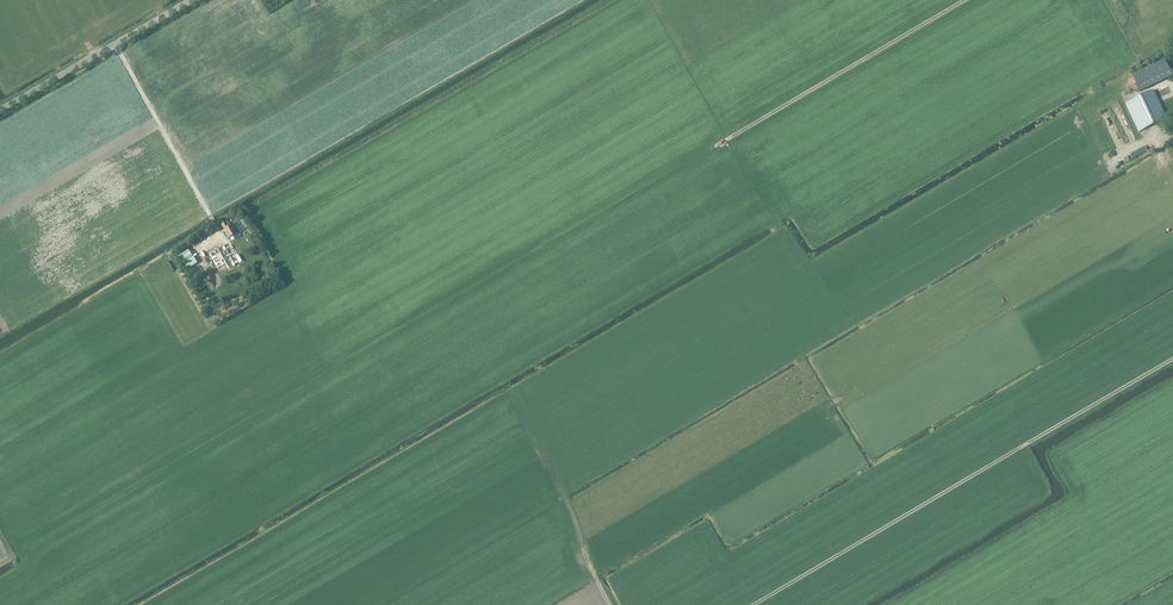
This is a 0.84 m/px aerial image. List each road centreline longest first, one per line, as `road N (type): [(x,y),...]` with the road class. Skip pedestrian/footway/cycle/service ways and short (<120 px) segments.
road 1 (track): [(853,604),(1037,498),(1019,445),(1172,357)]
road 2 (track): [(220,240),(112,43)]
road 3 (tertiary): [(0,107),(187,0)]

